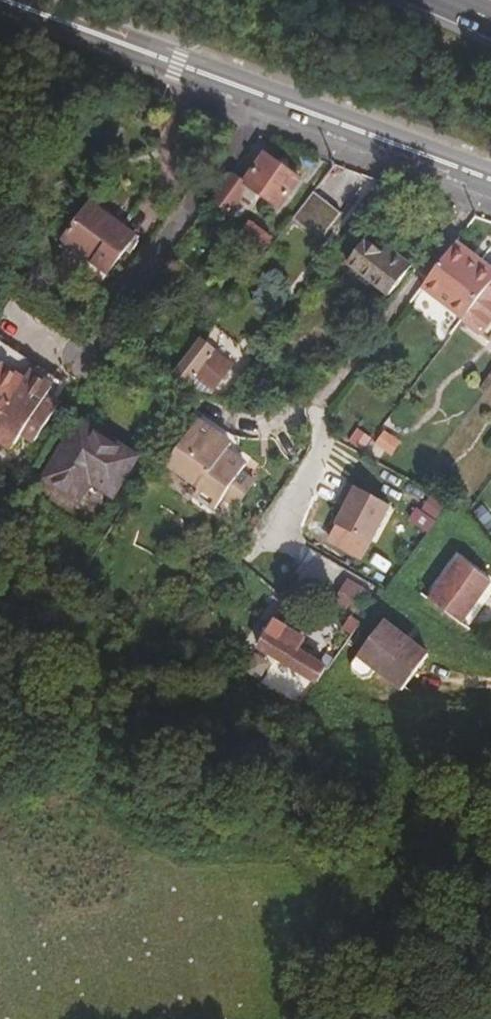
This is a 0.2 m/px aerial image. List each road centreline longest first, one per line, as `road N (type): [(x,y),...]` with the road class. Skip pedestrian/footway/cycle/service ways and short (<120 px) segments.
road 1 (secondary): [(490,182),(0,1)]

